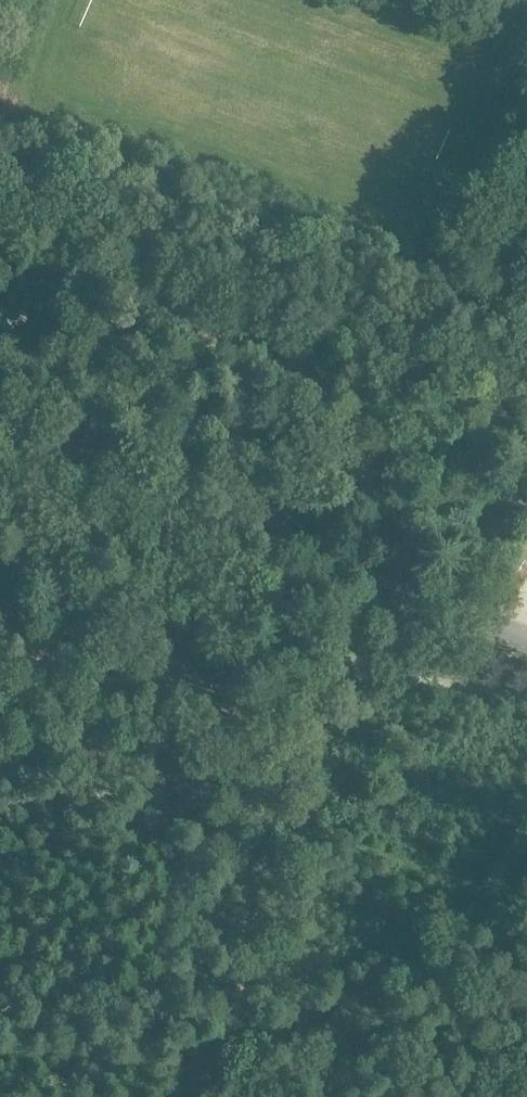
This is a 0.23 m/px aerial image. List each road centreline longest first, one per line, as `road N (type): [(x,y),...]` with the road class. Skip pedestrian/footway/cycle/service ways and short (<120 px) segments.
road 1 (tertiary): [(526,640),(0,452)]
road 2 (track): [(446,612),(526,484)]

